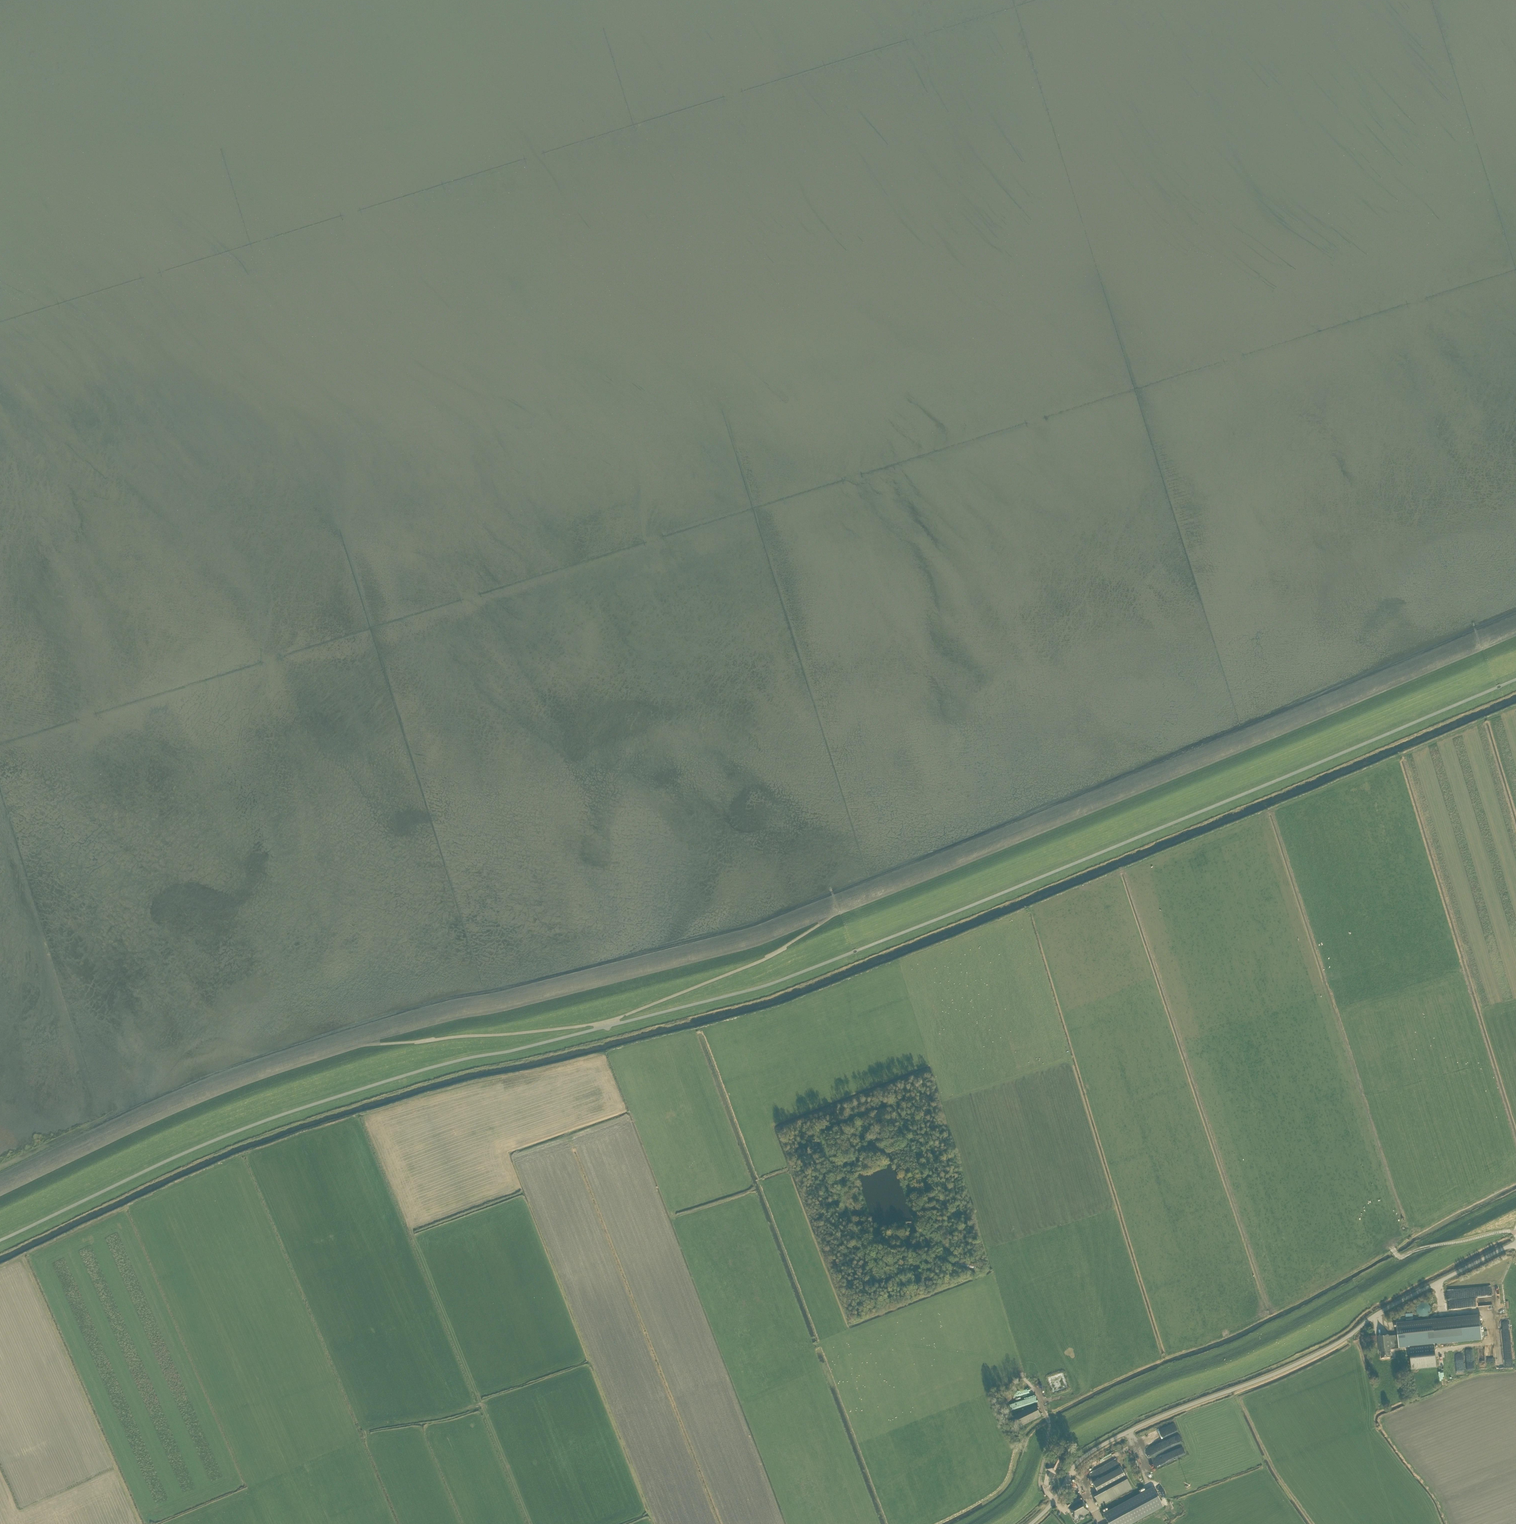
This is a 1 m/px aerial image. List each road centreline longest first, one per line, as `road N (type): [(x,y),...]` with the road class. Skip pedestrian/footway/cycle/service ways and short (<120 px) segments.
road 1 (unclassified): [(1029,1523),(1099,1447),(1310,1357),(1515,1243)]
road 2 (track): [(532,1523),(478,1396)]

